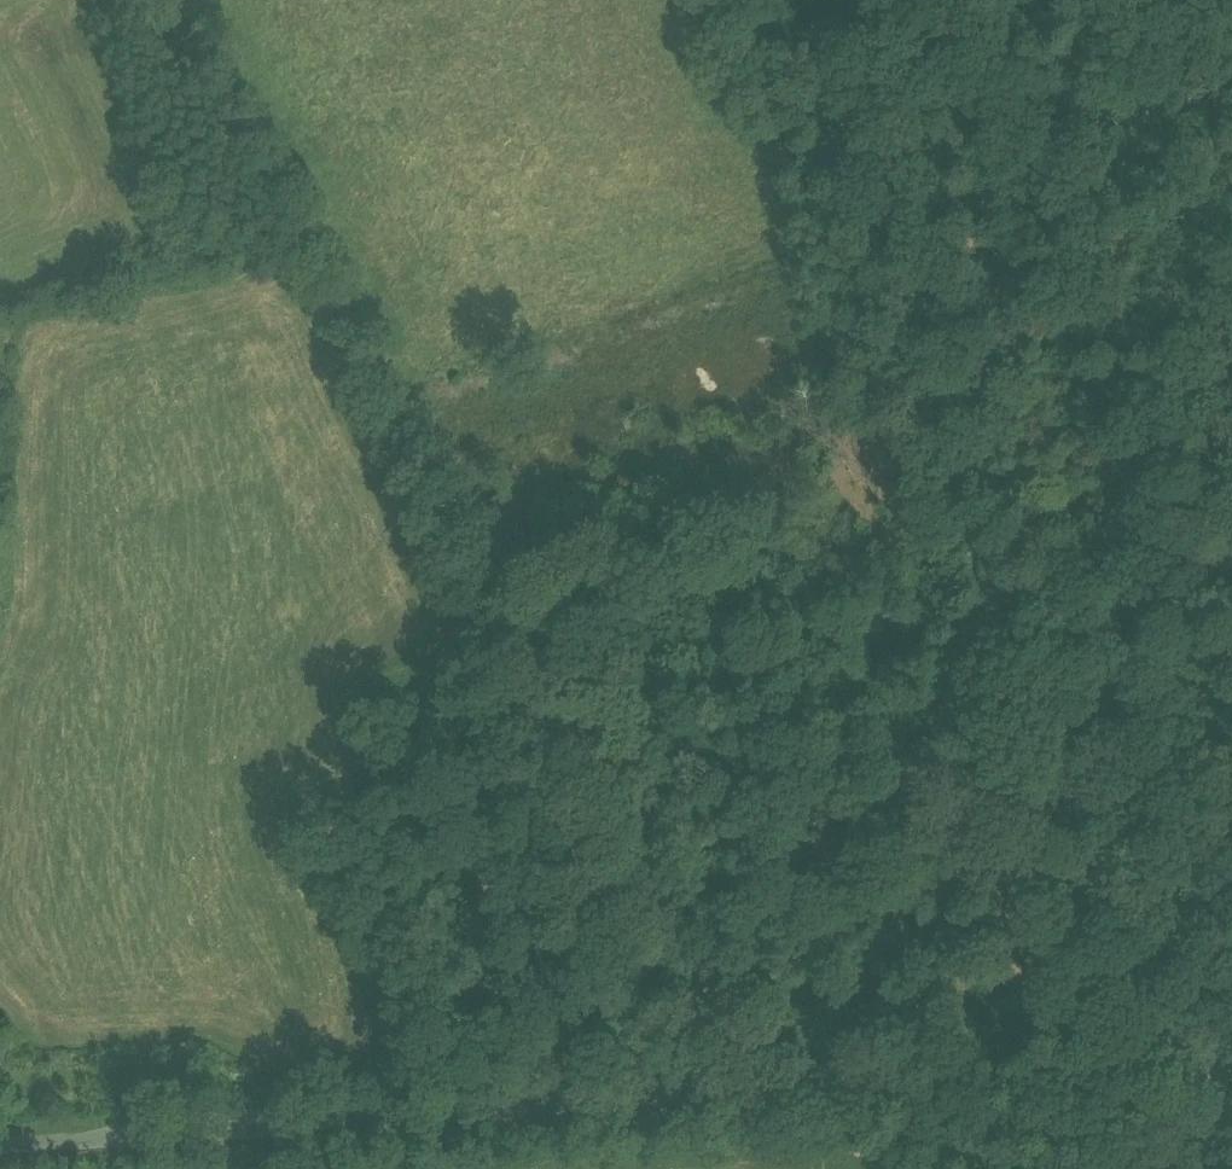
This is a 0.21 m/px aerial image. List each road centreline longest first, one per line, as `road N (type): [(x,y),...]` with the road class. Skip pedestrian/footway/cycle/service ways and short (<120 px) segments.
road 1 (unclassified): [(1186,1053),(326,1130),(0,1150)]
road 2 (residential): [(1186,1053),(733,0)]

